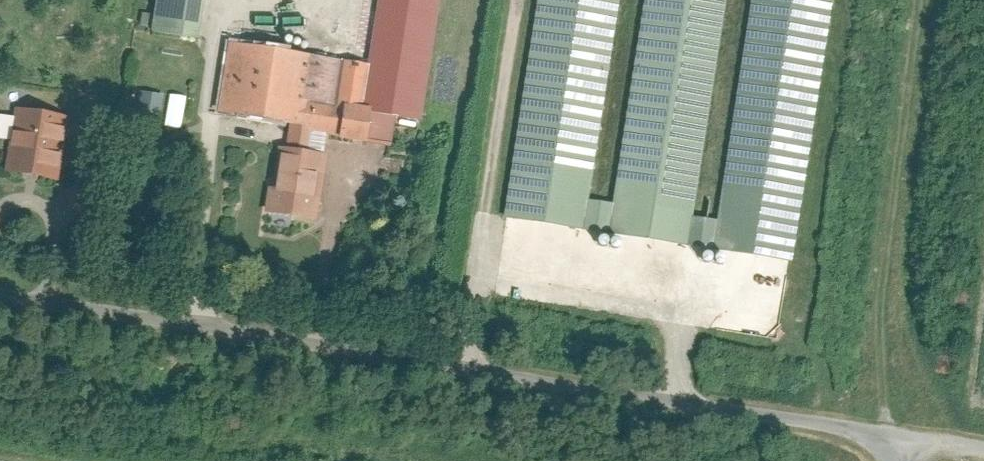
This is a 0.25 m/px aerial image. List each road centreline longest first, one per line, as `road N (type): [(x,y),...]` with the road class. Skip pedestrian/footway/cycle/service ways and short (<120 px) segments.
road 1 (unclassified): [(892,435),(0,293)]
road 2 (track): [(905,0),(884,146),(869,348),(892,435)]

